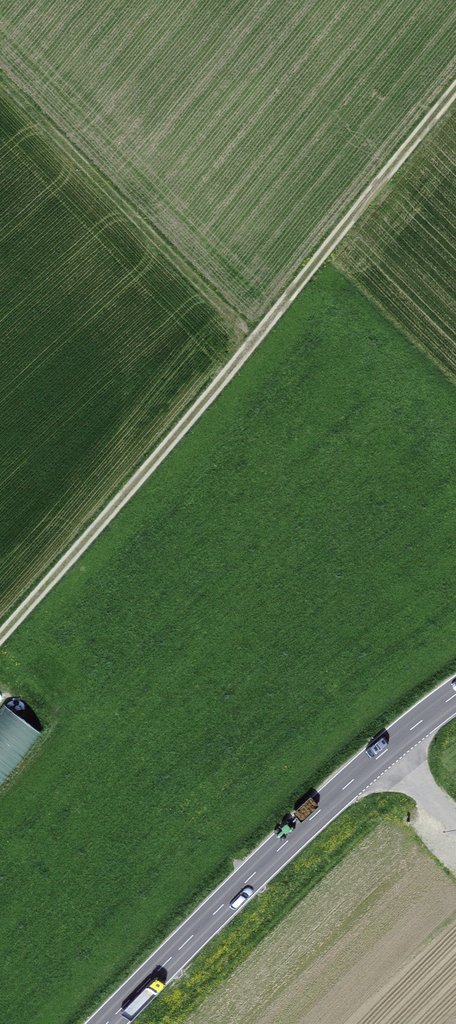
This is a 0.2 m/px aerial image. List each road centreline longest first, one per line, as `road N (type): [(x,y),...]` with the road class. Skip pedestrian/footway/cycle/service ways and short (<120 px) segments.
road 1 (track): [(455,85),(0,639)]
road 2 (primary): [(455,696),(315,815),(110,1023)]
road 3 (track): [(254,335),(0,73)]

